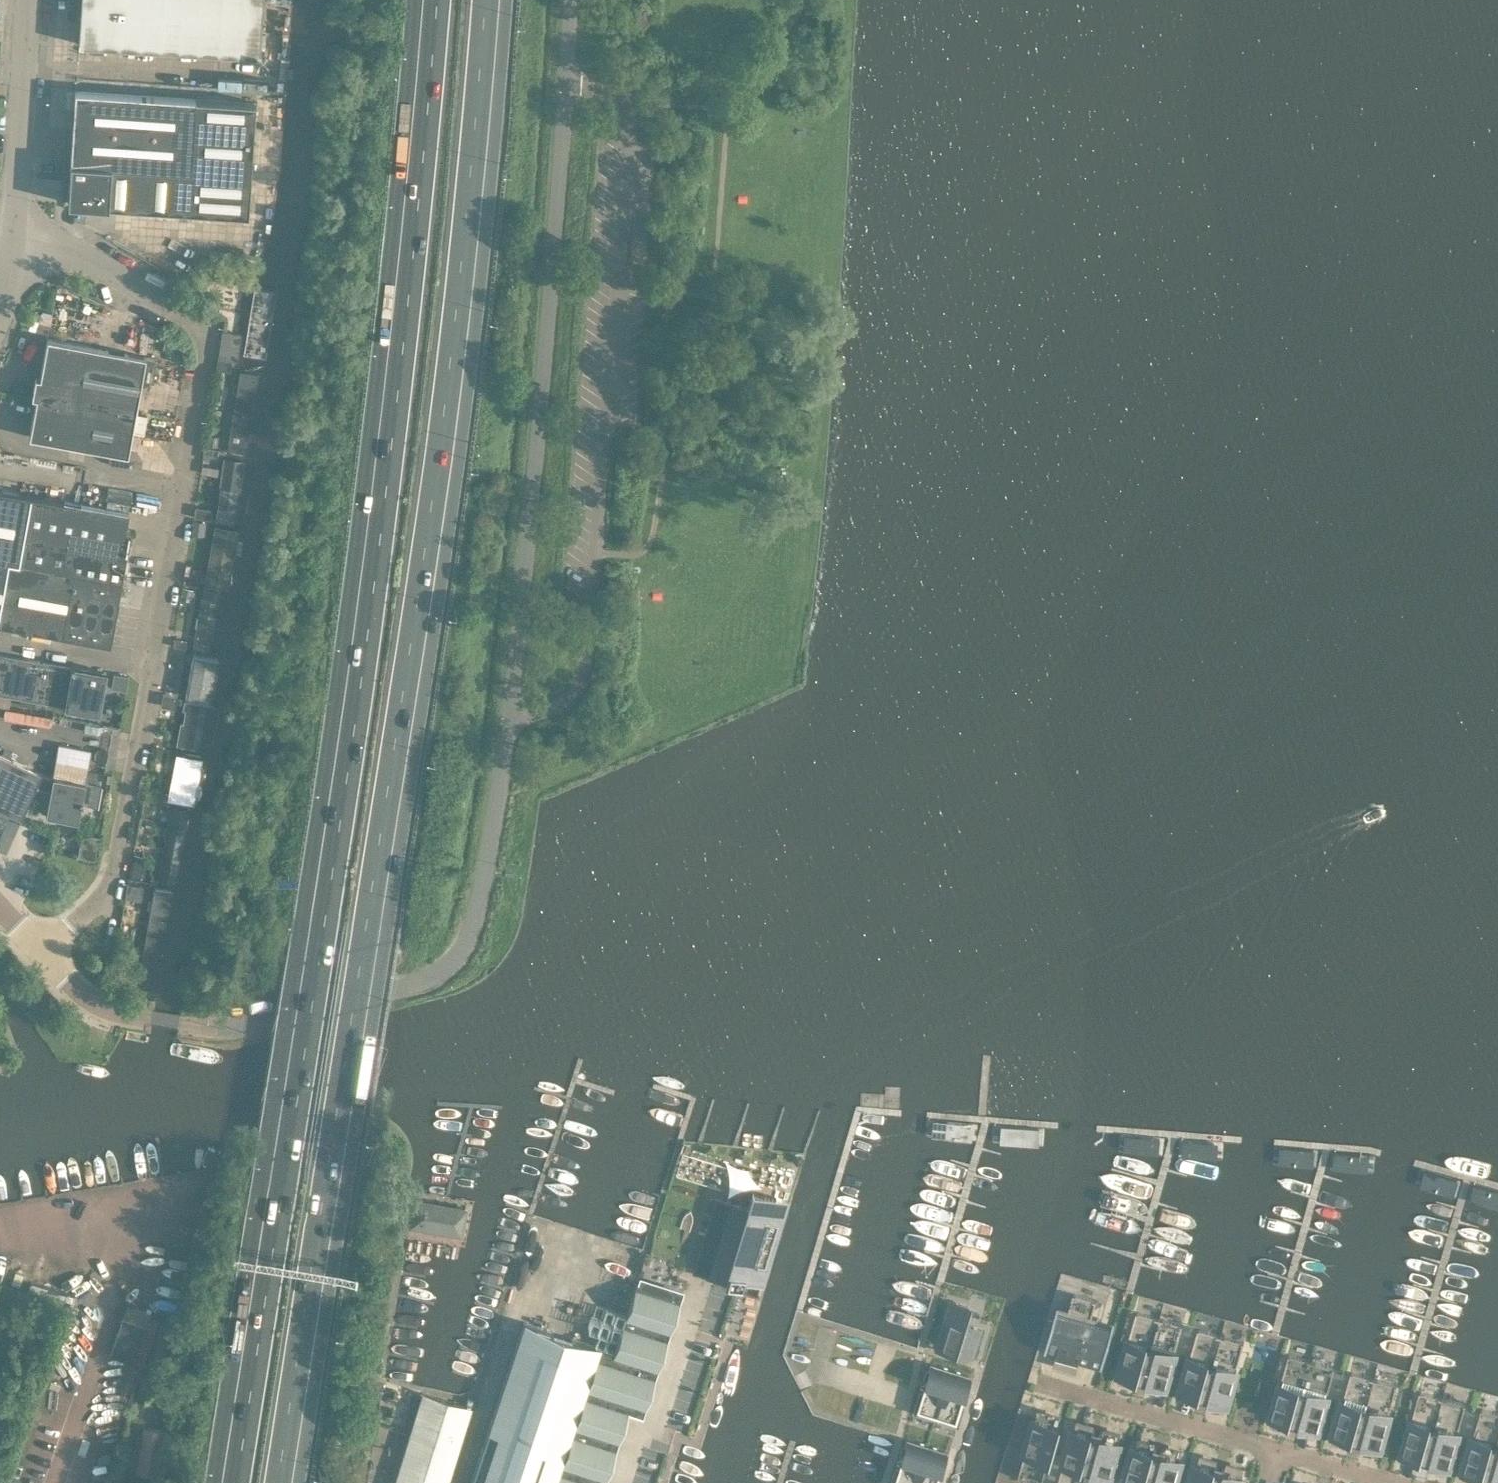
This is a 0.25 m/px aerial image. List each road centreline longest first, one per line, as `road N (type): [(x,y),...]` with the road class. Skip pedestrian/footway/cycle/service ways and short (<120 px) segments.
road 1 (motorway): [(277,1482),(424,557),(485,0)]
road 2 (motorway): [(431,0),(371,546),(229,1482)]
road 3 (unclassified): [(197,1025),(228,1029),(412,984),(454,960),(474,922),(546,395),(569,0)]
road 4 (unclassified): [(47,953),(96,904),(116,865),(210,339),(203,324),(125,282),(66,252),(15,239)]
road 5 (unclassified): [(53,1482),(140,1226)]
road 6 (residential): [(1277,1450),(1042,1385)]
road 7 (unclassified): [(15,239),(31,0)]
road 8 (unclassified): [(197,1025),(113,1014),(47,953)]

